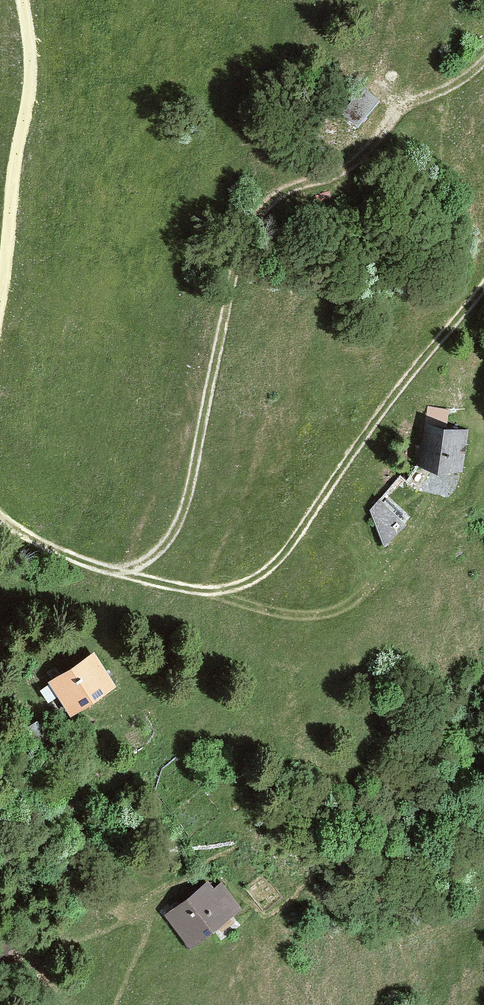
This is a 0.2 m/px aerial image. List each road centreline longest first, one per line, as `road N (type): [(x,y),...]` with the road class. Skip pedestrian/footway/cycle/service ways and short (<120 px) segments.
road 1 (track): [(483,53),(456,80),(402,99),(341,171),(302,179),(243,225),(189,500),(169,539),(142,563),(108,570),(52,553),(0,514)]
road 2 (track): [(108,570),(180,590),(244,580),(297,544),(483,293)]
road 3 (track): [(0,289),(12,164),(31,99),(27,0)]

